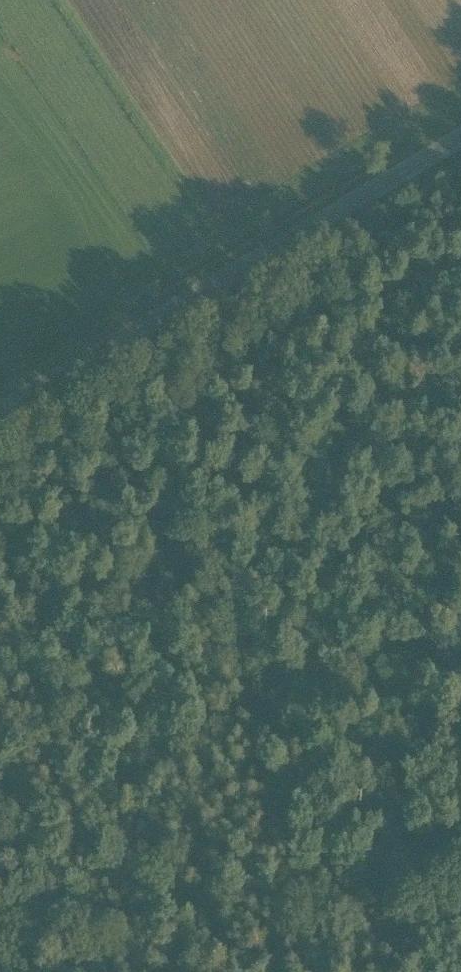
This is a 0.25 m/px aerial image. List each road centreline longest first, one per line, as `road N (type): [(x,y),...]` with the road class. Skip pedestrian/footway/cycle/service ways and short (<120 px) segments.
road 1 (unclassified): [(0,389),(460,122)]
road 2 (track): [(460,874),(0,931)]

